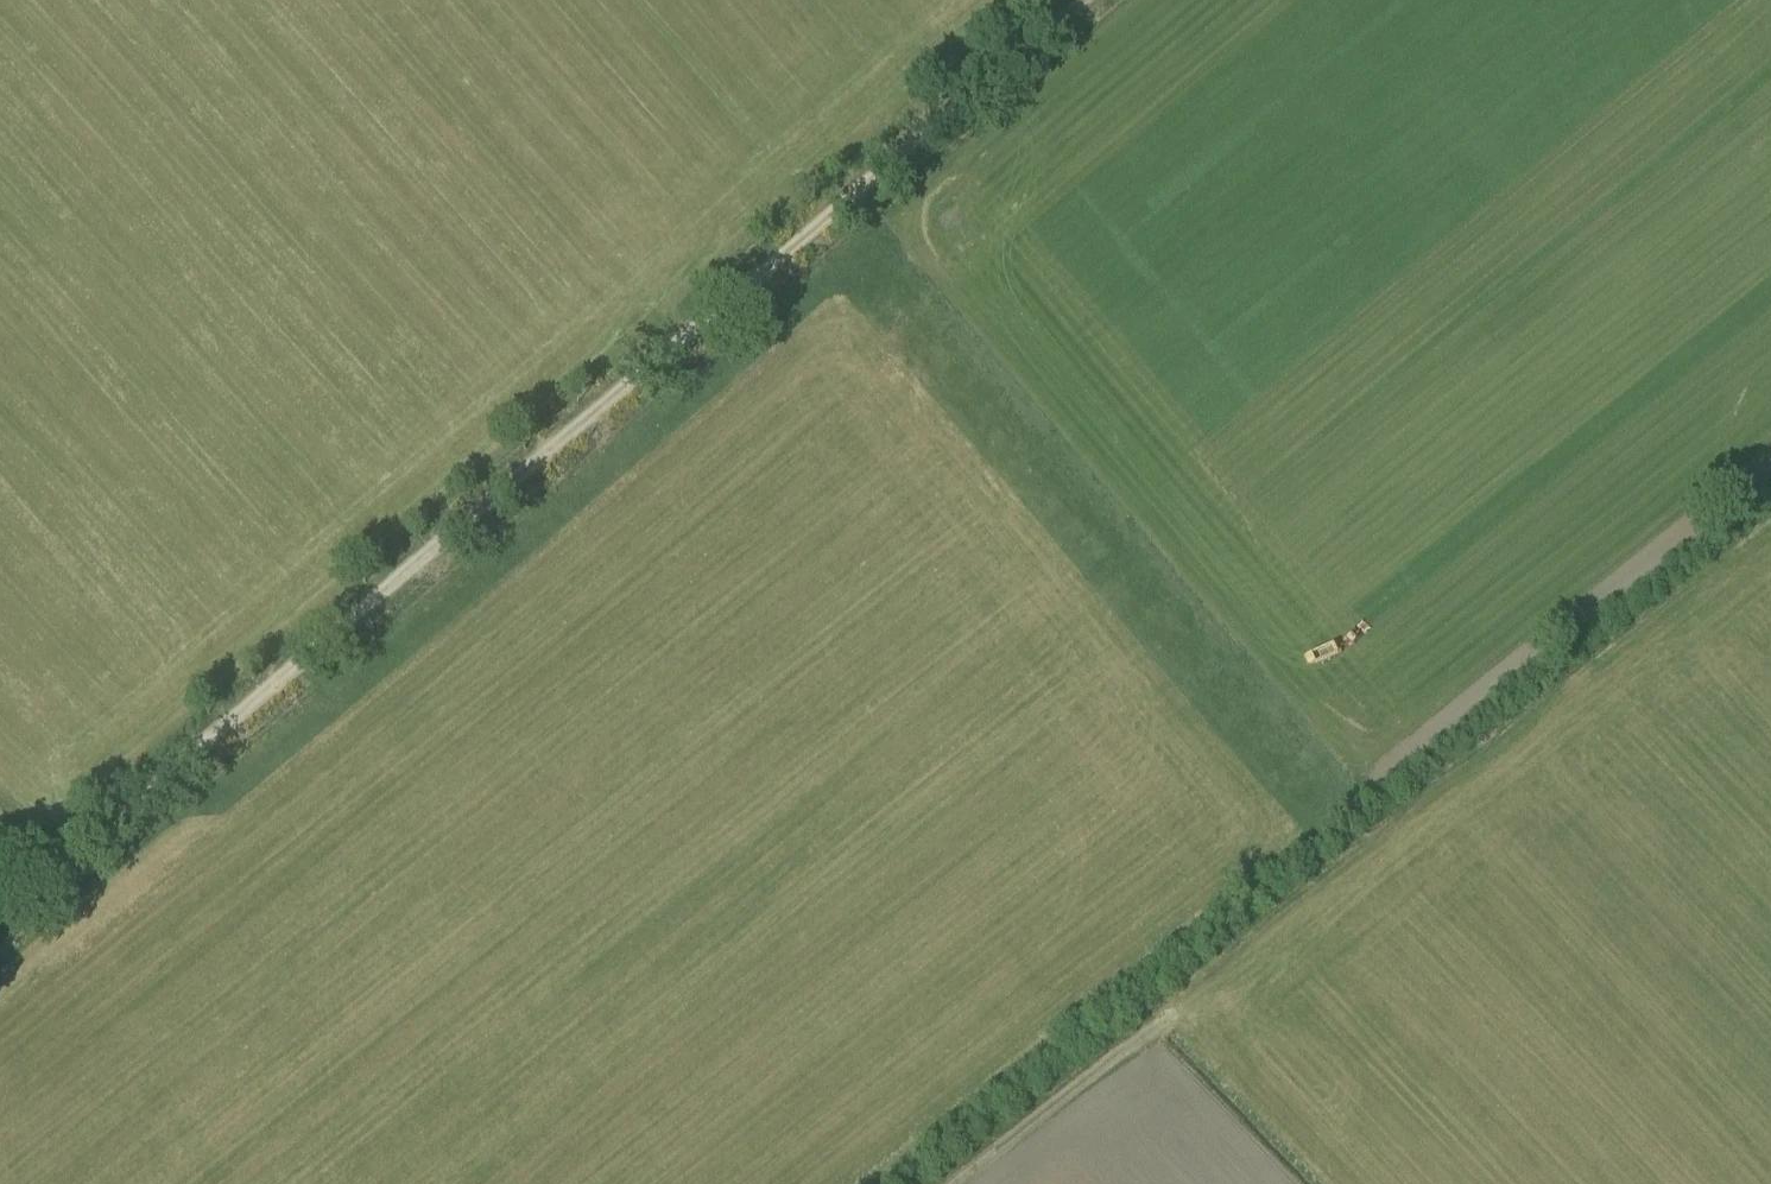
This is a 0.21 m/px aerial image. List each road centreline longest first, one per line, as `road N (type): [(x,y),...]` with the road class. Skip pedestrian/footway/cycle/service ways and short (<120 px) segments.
road 1 (track): [(0,925),(1087,0)]

